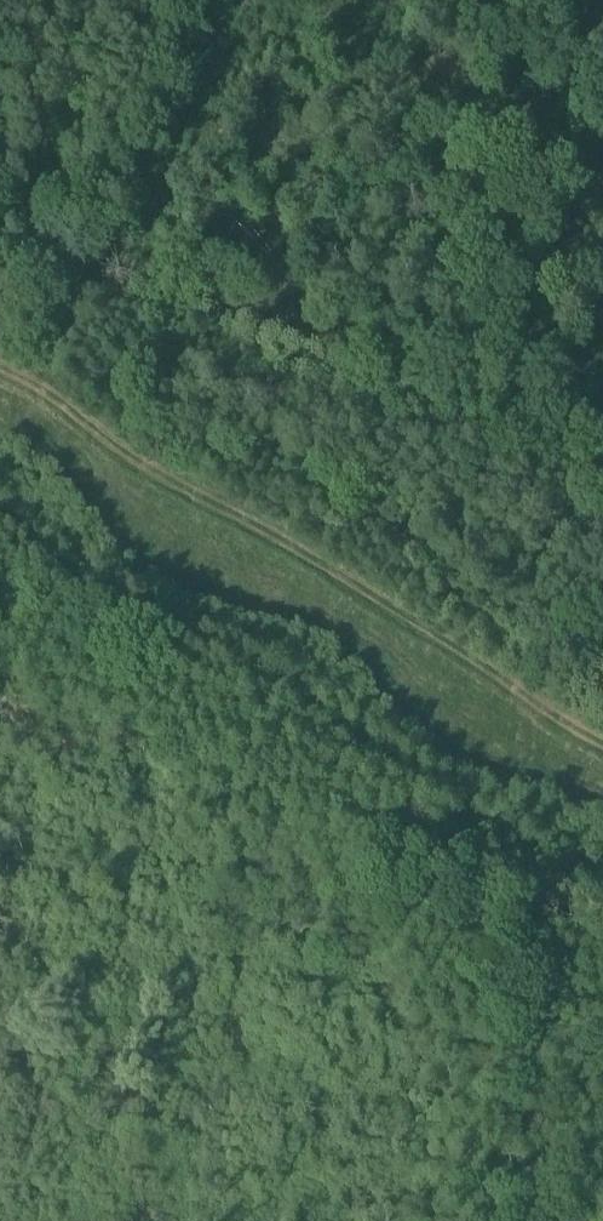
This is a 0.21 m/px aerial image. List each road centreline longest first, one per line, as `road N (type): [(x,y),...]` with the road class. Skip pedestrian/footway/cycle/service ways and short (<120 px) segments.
road 1 (track): [(0,373),(34,386),(602,753)]

